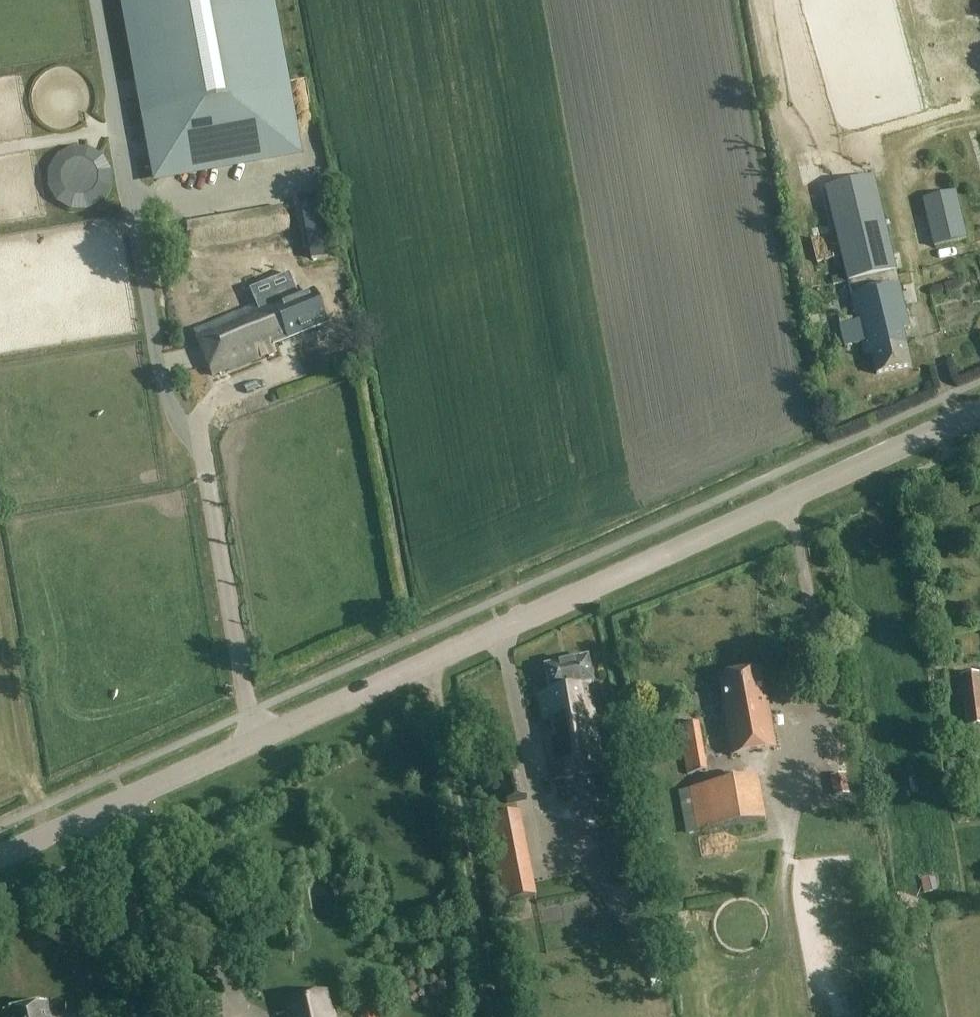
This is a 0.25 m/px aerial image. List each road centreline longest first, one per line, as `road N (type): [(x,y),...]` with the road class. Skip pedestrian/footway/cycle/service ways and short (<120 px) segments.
road 1 (tertiary): [(0,856),(979,412)]

